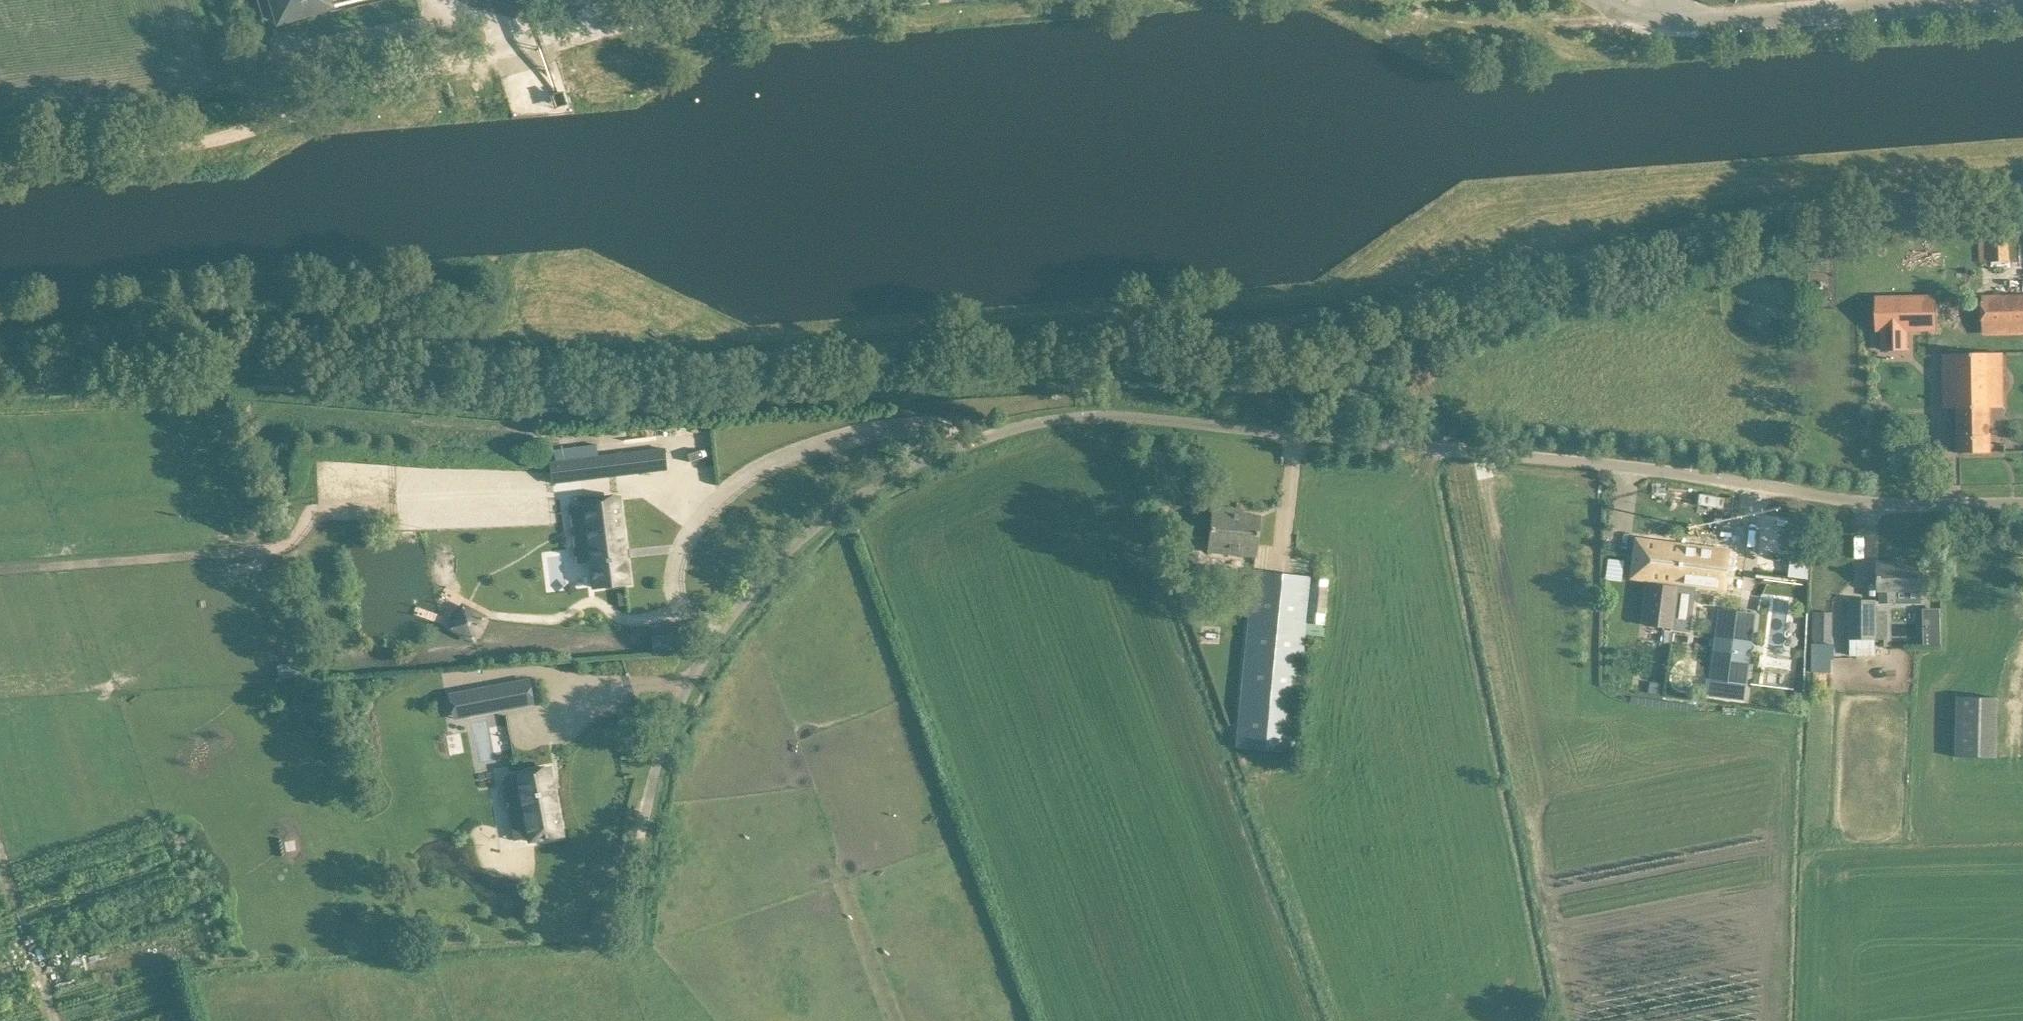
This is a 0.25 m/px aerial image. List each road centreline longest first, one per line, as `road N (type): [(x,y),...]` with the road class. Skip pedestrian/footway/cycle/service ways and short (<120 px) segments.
road 1 (unclassified): [(633,930),(642,832),(662,743),(715,639),(820,523),(907,466),(991,433),(1101,415),(1669,464),(1822,495),(2022,500)]
road 2 (unclassified): [(257,130),(486,51),(583,29),(997,0)]
road 3 (unclassified): [(1578,0),(1638,20),(1916,0)]
road 4 (track): [(0,170),(257,130)]
road 5 (track): [(0,314),(240,296)]

